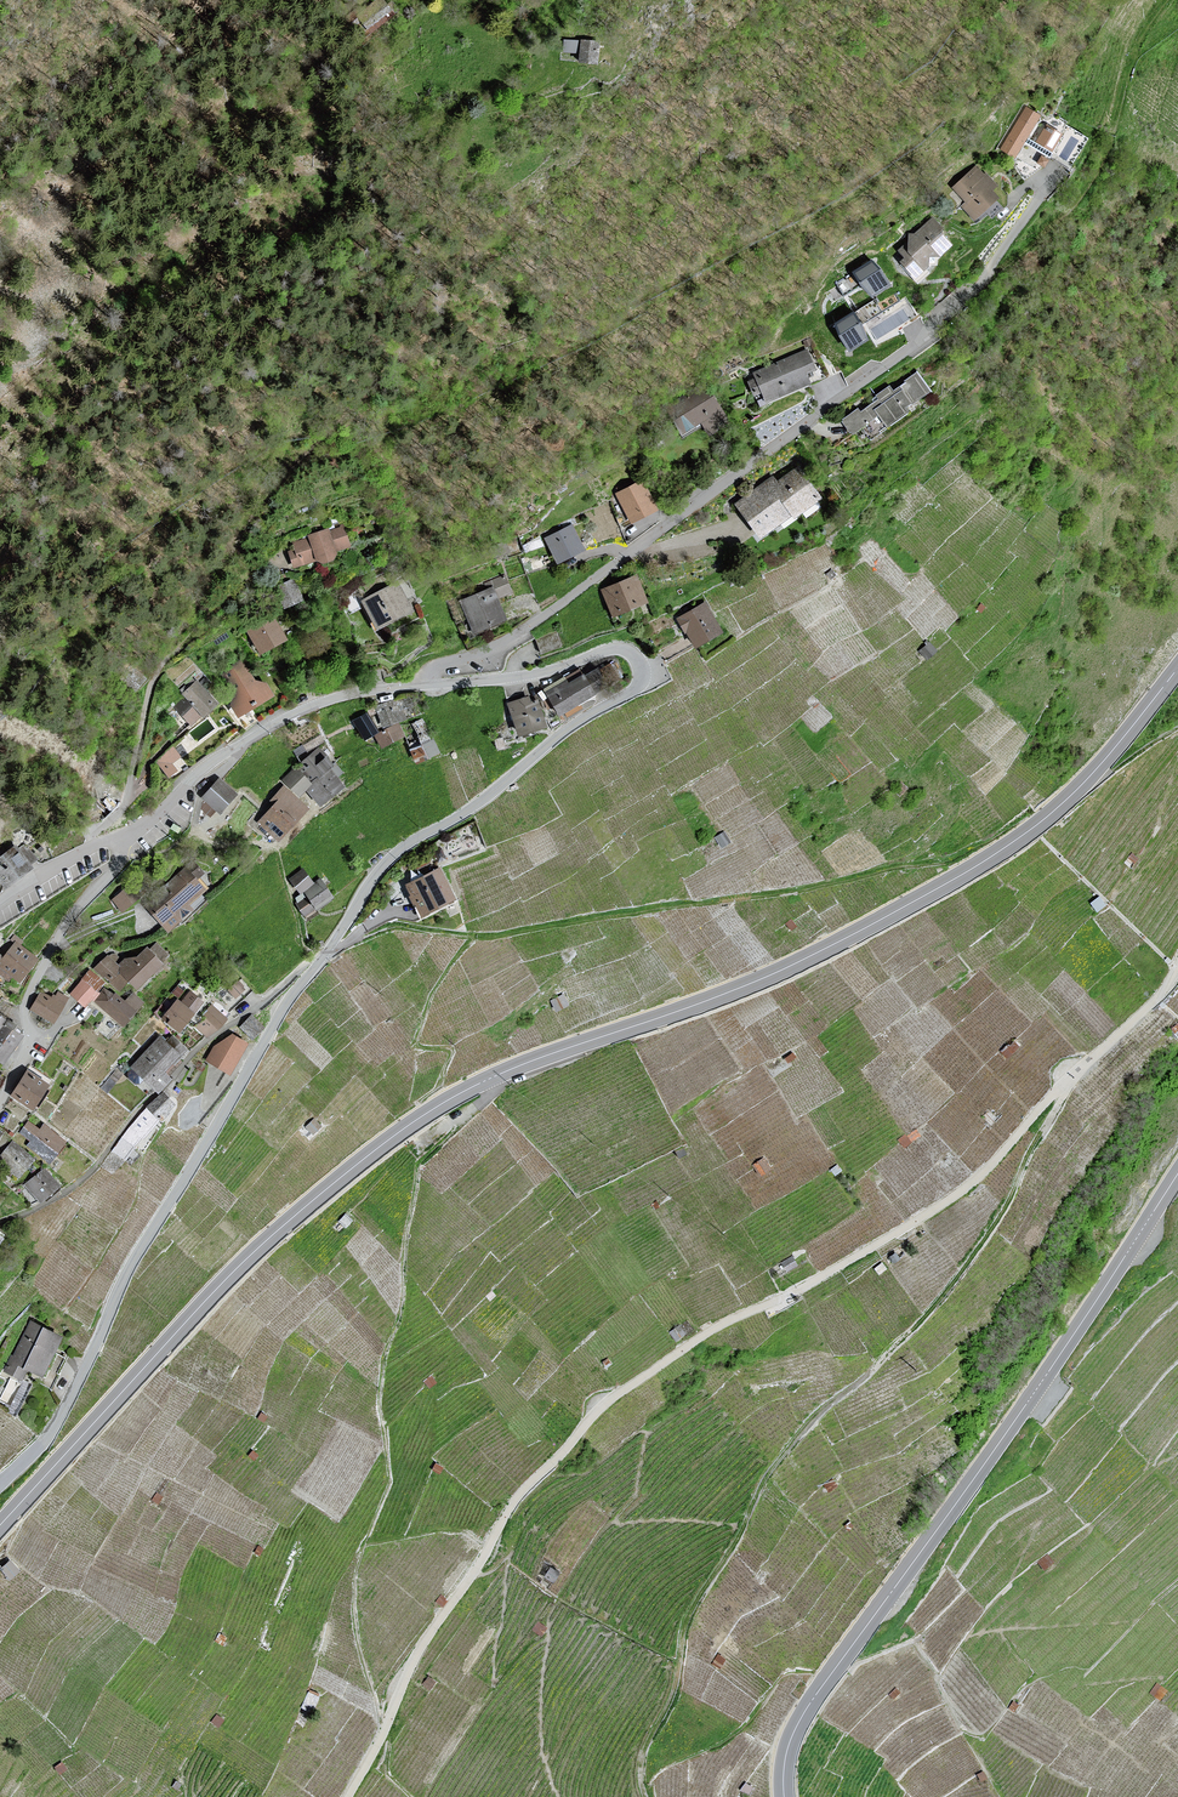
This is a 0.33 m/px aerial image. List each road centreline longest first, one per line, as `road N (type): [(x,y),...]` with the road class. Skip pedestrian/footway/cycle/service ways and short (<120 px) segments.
road 1 (secondary): [(0,1526),(244,1261),(396,1134),(505,1072),(797,963),(984,861),(1074,793),(1177,668)]
road 2 (unclassified): [(1177,970),(969,1185),(815,1281),(706,1335),(597,1412),(512,1507),(416,1657),(348,1796)]
road 3 (secondary): [(1177,1174),(969,1487),(809,1705),(789,1745),(784,1796)]
road 4 (track): [(1064,1084),(1047,1125),(927,1311),(792,1435),(726,1534),(683,1664)]
road 5 (residential): [(424,685),(598,578),(948,323),(989,274)]
road 6 (unclassified): [(323,956),(395,854),(638,688),(643,671),(636,656),(618,649),(536,674),(424,685)]
road 7 (unclassified): [(0,1484),(53,1429),(131,1266),(283,1008),(323,956)]
road 8 (unclassified): [(424,685),(333,699),(283,719),(212,762),(121,839)]
road 9 (track): [(989,274),(1067,214),(1104,164),(1139,39),(1168,0)]
road 10 (residential): [(121,839),(118,866),(71,917),(35,981),(25,1019),(31,1041),(0,1100)]
road 11 (residential): [(121,839),(107,823),(122,810),(152,683),(171,648)]
road 12 (residential): [(323,956),(202,1045),(164,1085)]
road 13 (track): [(683,1664),(682,1689),(641,1772),(648,1796)]
road 14 (unclassified): [(121,839),(0,906)]

